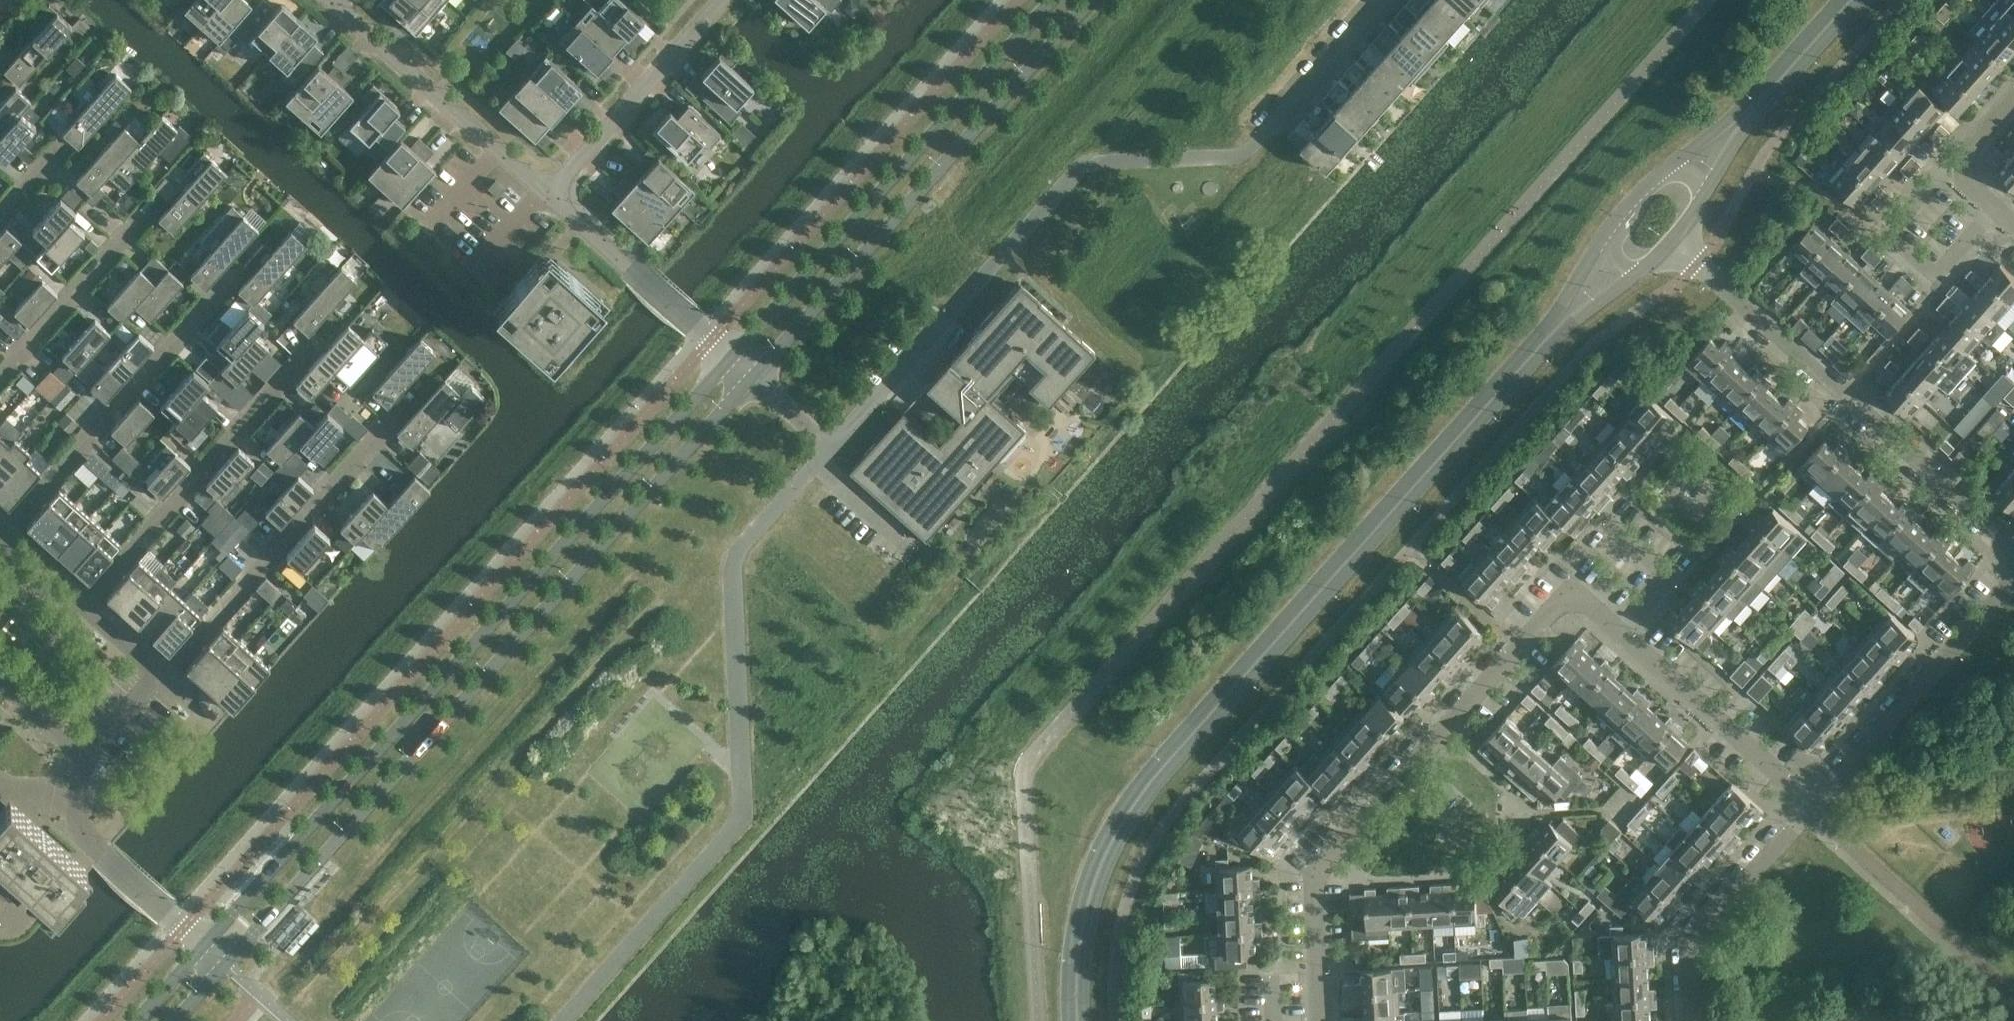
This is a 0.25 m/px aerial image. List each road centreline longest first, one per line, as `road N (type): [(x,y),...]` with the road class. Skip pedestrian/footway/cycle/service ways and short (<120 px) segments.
road 1 (secondary): [(1614,226),(1542,331),(1119,808),(1083,892),(1069,1020)]
road 2 (secondary): [(1083,1020),(1100,885),(1161,780),(1556,337),(1645,264)]
road 3 (residential): [(1811,804),(1585,598),(1573,597),(1321,867),(1322,1020)]
road 4 (tertiary): [(225,963),(754,374)]
road 5 (tertiary): [(732,355),(208,941)]
road 6 (tertiary): [(754,374),(1090,0)]
road 7 (tertiary): [(1051,0),(732,355)]
road 8 (residential): [(2013,538),(1673,238)]
road 9 (residential): [(159,675),(387,426)]
road 10 (residential): [(0,533),(223,288)]
road 11 (residential): [(84,607),(303,361)]
road 12 (residential): [(1811,804),(2013,576)]
road 13 (residential): [(547,192),(334,3)]
road 14 (secondary): [(1699,208),(1746,128),(1861,0)]
road 15 (residential): [(547,192),(725,0)]
road 16 (residential): [(1693,1020),(1689,947),(1811,804)]
road 17 (residential): [(1996,210),(1931,280),(1884,239),(1948,167)]
road 18 (residential): [(732,355),(547,192)]
road 19 (secondary): [(1839,0),(1722,130),(1667,170)]
road 20 (residential): [(208,941),(79,825),(82,759)]
road 21 (residential): [(0,375),(143,216)]
road 22 (residential): [(1281,118),(1380,0)]

